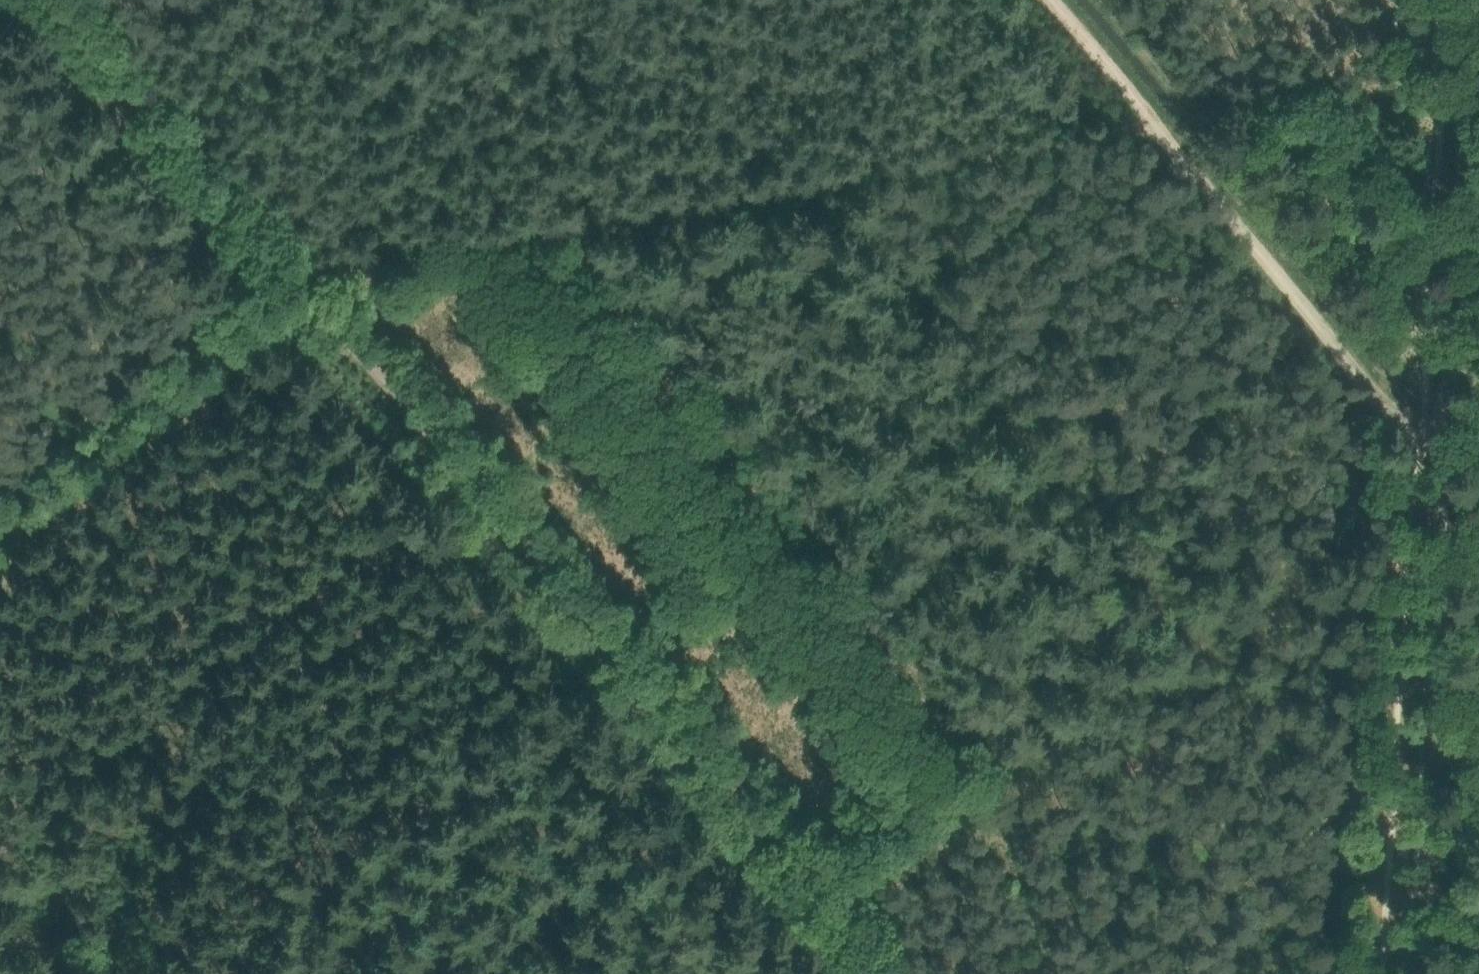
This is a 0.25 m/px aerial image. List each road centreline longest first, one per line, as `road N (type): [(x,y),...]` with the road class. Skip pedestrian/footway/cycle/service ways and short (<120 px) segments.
road 1 (track): [(873,973),(40,0)]
road 2 (unclassified): [(1425,973),(1478,59)]
road 3 (track): [(1458,437),(1394,408),(1124,90)]
road 4 (track): [(285,287),(0,518)]

